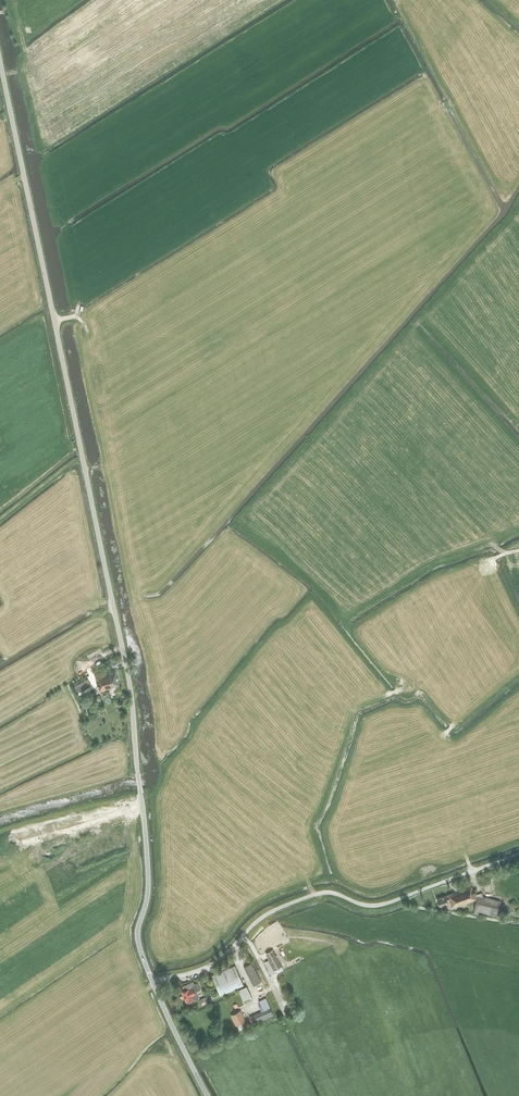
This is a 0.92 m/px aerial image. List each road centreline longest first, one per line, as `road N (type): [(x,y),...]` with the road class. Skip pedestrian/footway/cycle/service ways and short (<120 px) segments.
road 1 (unclassified): [(153,982),(138,938),(148,877),(129,684),(0,61)]
road 2 (unclassified): [(153,982),(207,967),(264,916),(313,895),(378,905),(518,854)]
road 3 (unclassified): [(207,1095),(153,982)]

